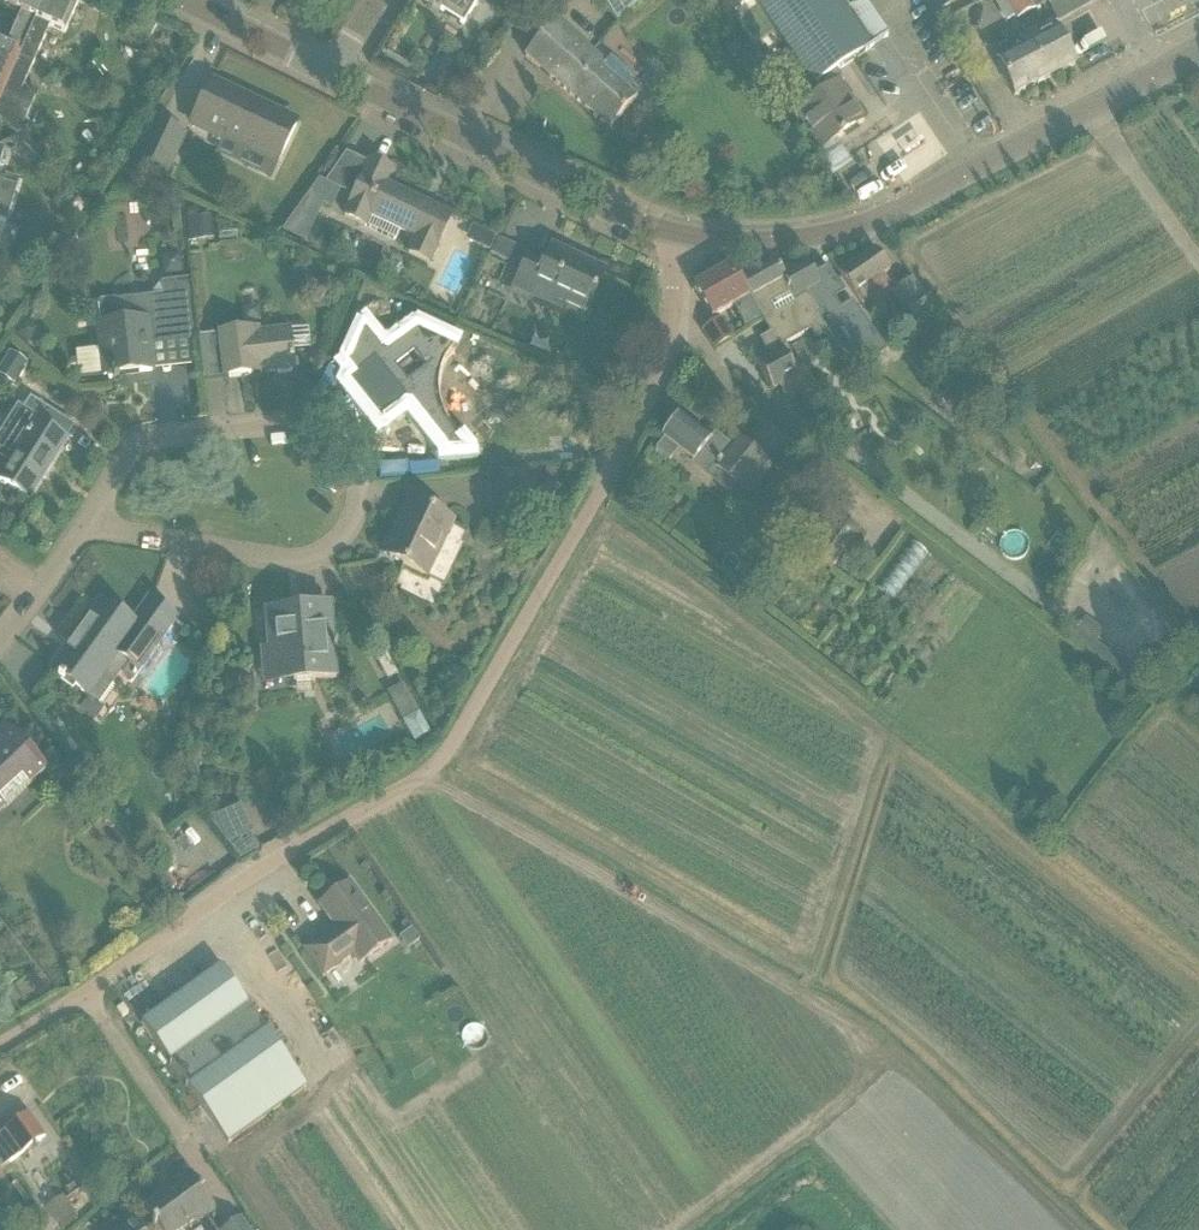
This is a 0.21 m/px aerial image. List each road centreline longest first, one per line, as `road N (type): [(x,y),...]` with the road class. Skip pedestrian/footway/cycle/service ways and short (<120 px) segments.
road 1 (residential): [(0,1042),(397,796),(451,748),(583,530),(651,385),(664,342),(677,235)]
road 2 (tertiary): [(677,235),(796,241),(883,219),(1198,55)]
road 3 (tertiary): [(330,72),(612,215),(677,235)]
road 4 (residential): [(79,531),(133,446),(152,438),(327,426),(354,443),(360,464)]
road 5 (residential): [(360,464),(349,528),(320,550),(290,558),(79,531)]
road 6 (tertiary): [(178,0),(330,72)]
road 7 (residential): [(0,638),(79,531)]

